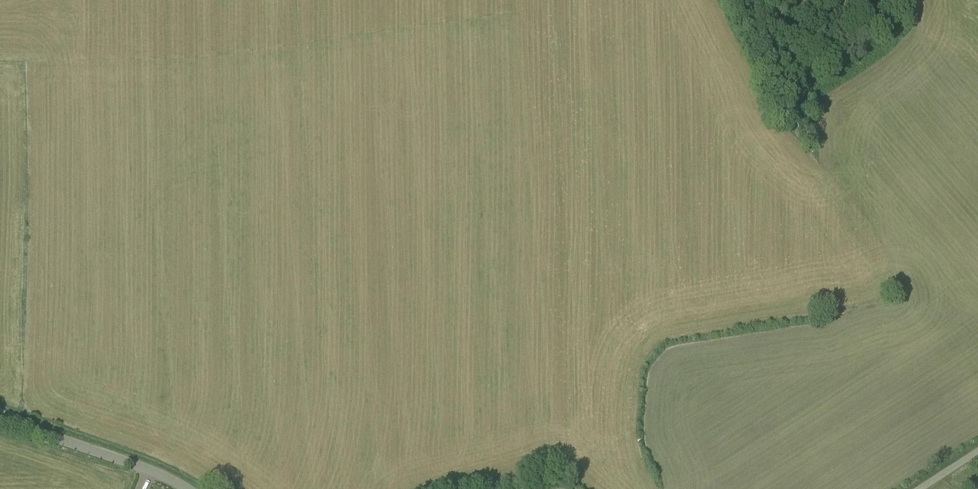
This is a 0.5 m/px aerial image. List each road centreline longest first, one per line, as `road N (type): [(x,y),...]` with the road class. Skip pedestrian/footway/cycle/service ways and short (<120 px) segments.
road 1 (tertiary): [(190,488),(0,417)]

